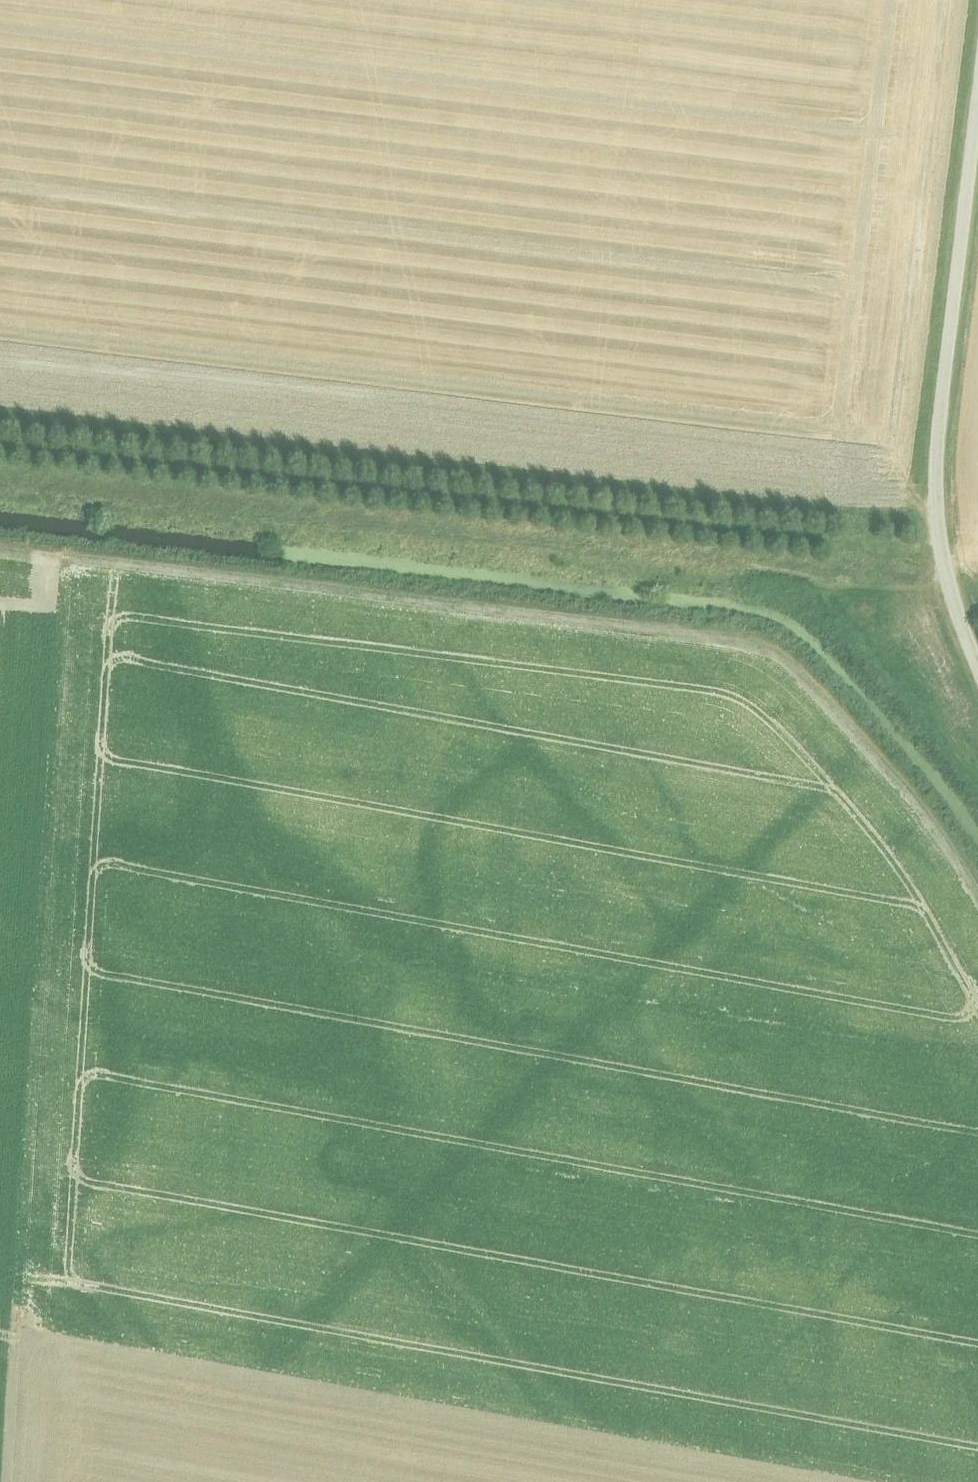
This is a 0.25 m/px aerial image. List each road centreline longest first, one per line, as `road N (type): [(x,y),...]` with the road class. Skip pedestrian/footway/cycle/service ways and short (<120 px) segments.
road 1 (unclassified): [(977,664),(940,548),(935,491),(977,94)]

